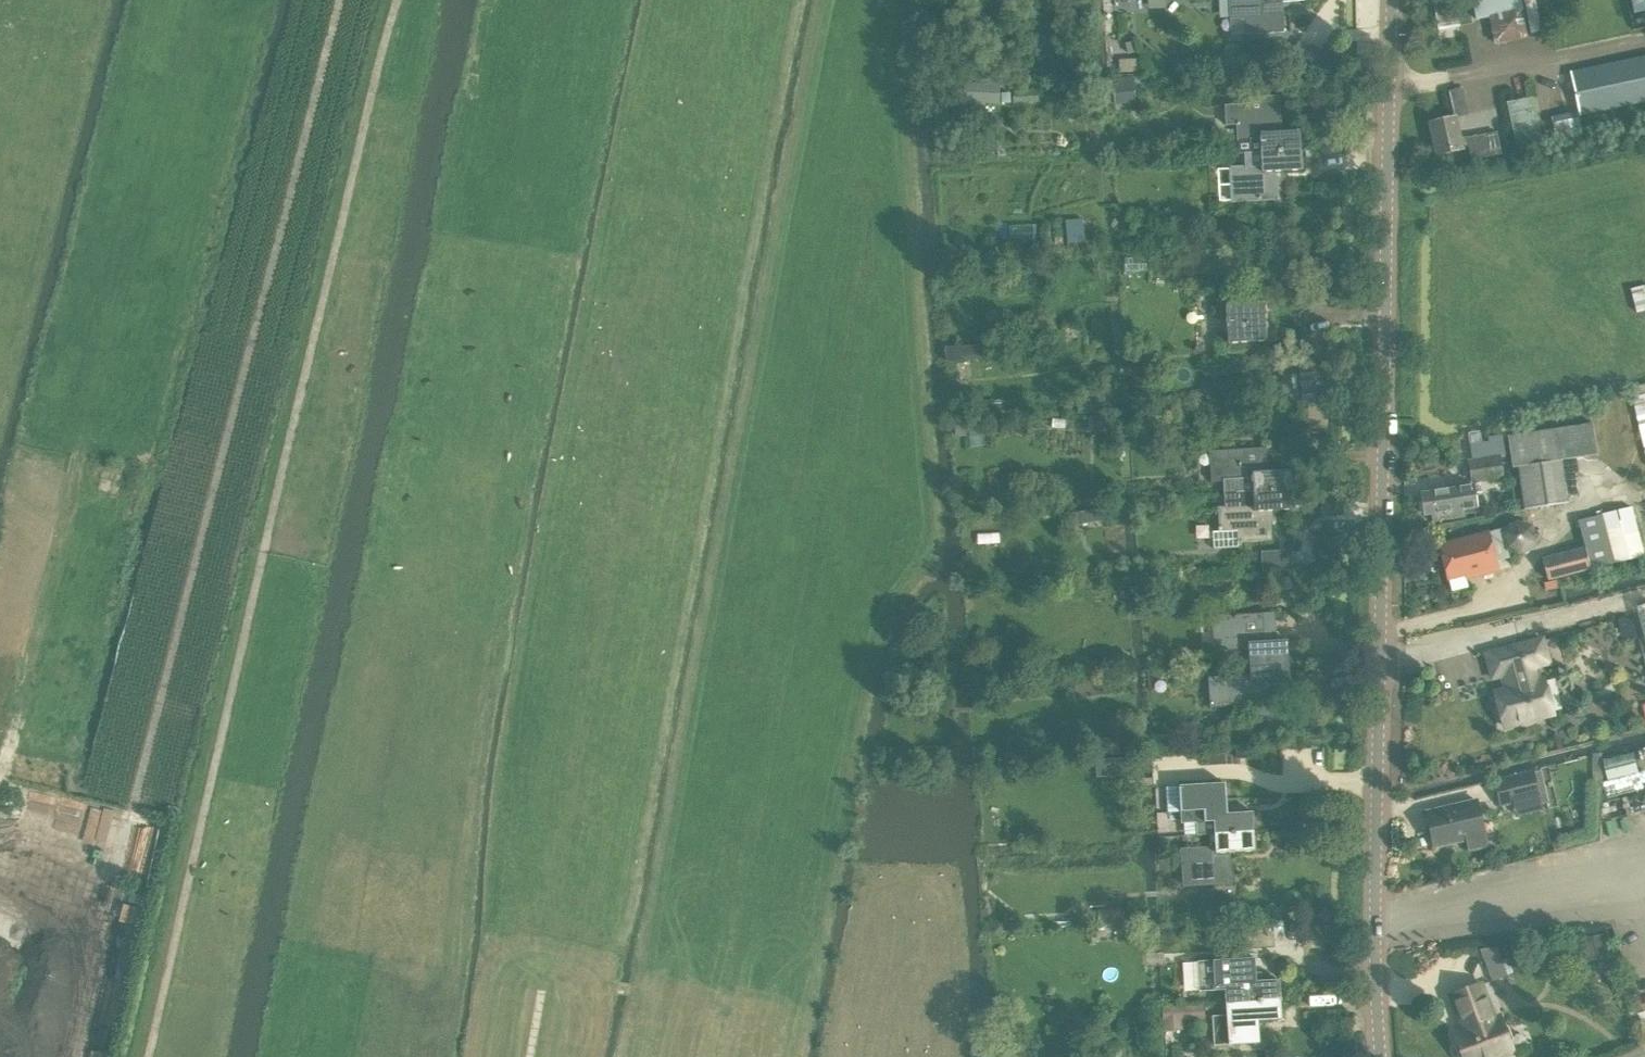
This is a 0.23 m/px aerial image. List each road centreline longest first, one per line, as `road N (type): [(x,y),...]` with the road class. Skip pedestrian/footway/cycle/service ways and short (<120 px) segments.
road 1 (tertiary): [(1380,1056),(1375,909),(1395,0)]

